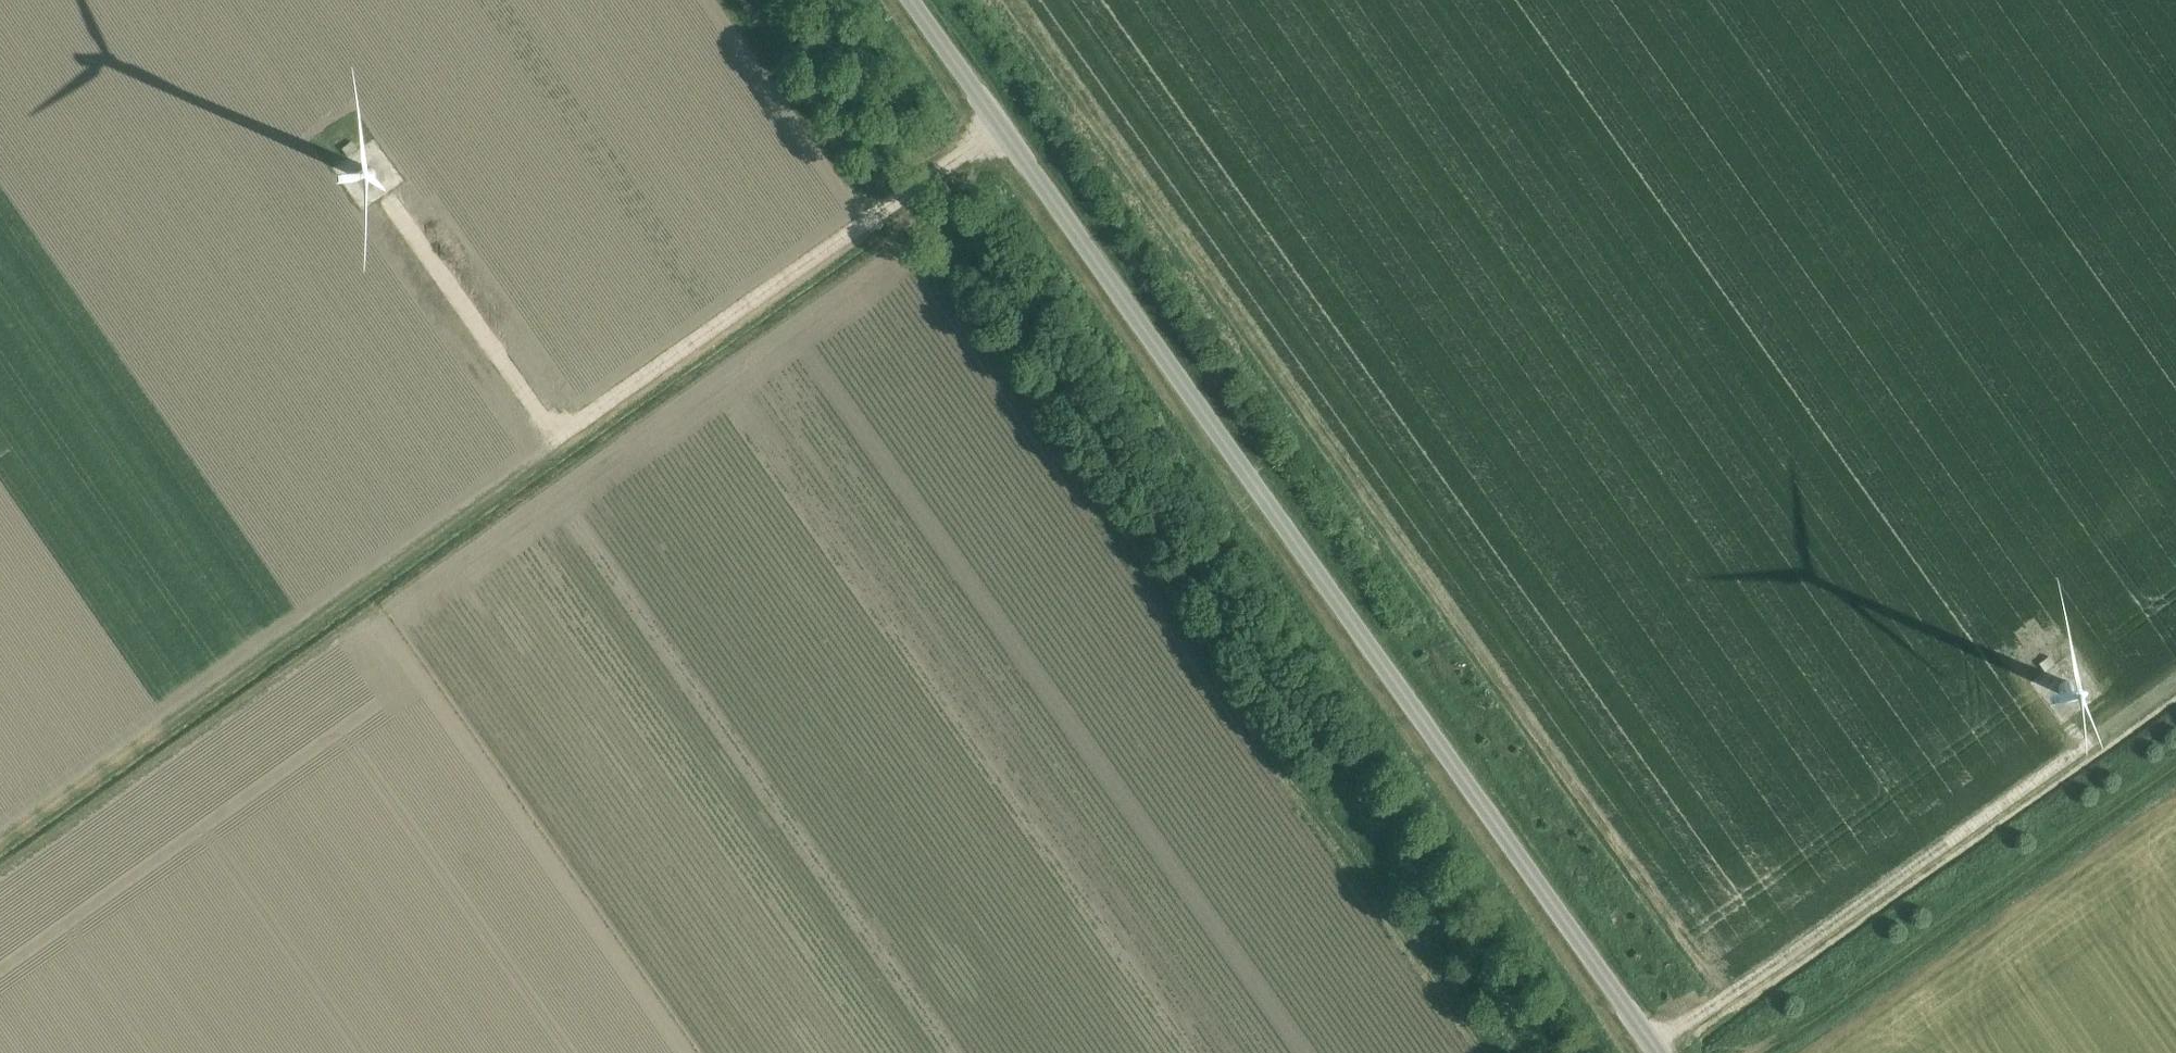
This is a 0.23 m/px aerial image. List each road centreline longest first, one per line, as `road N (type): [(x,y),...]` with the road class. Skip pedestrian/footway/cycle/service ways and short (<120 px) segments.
road 1 (unclassified): [(1653,1052),(909,0)]
road 2 (track): [(2175,680),(1648,1046)]
road 3 (track): [(2137,792),(1751,1052)]

